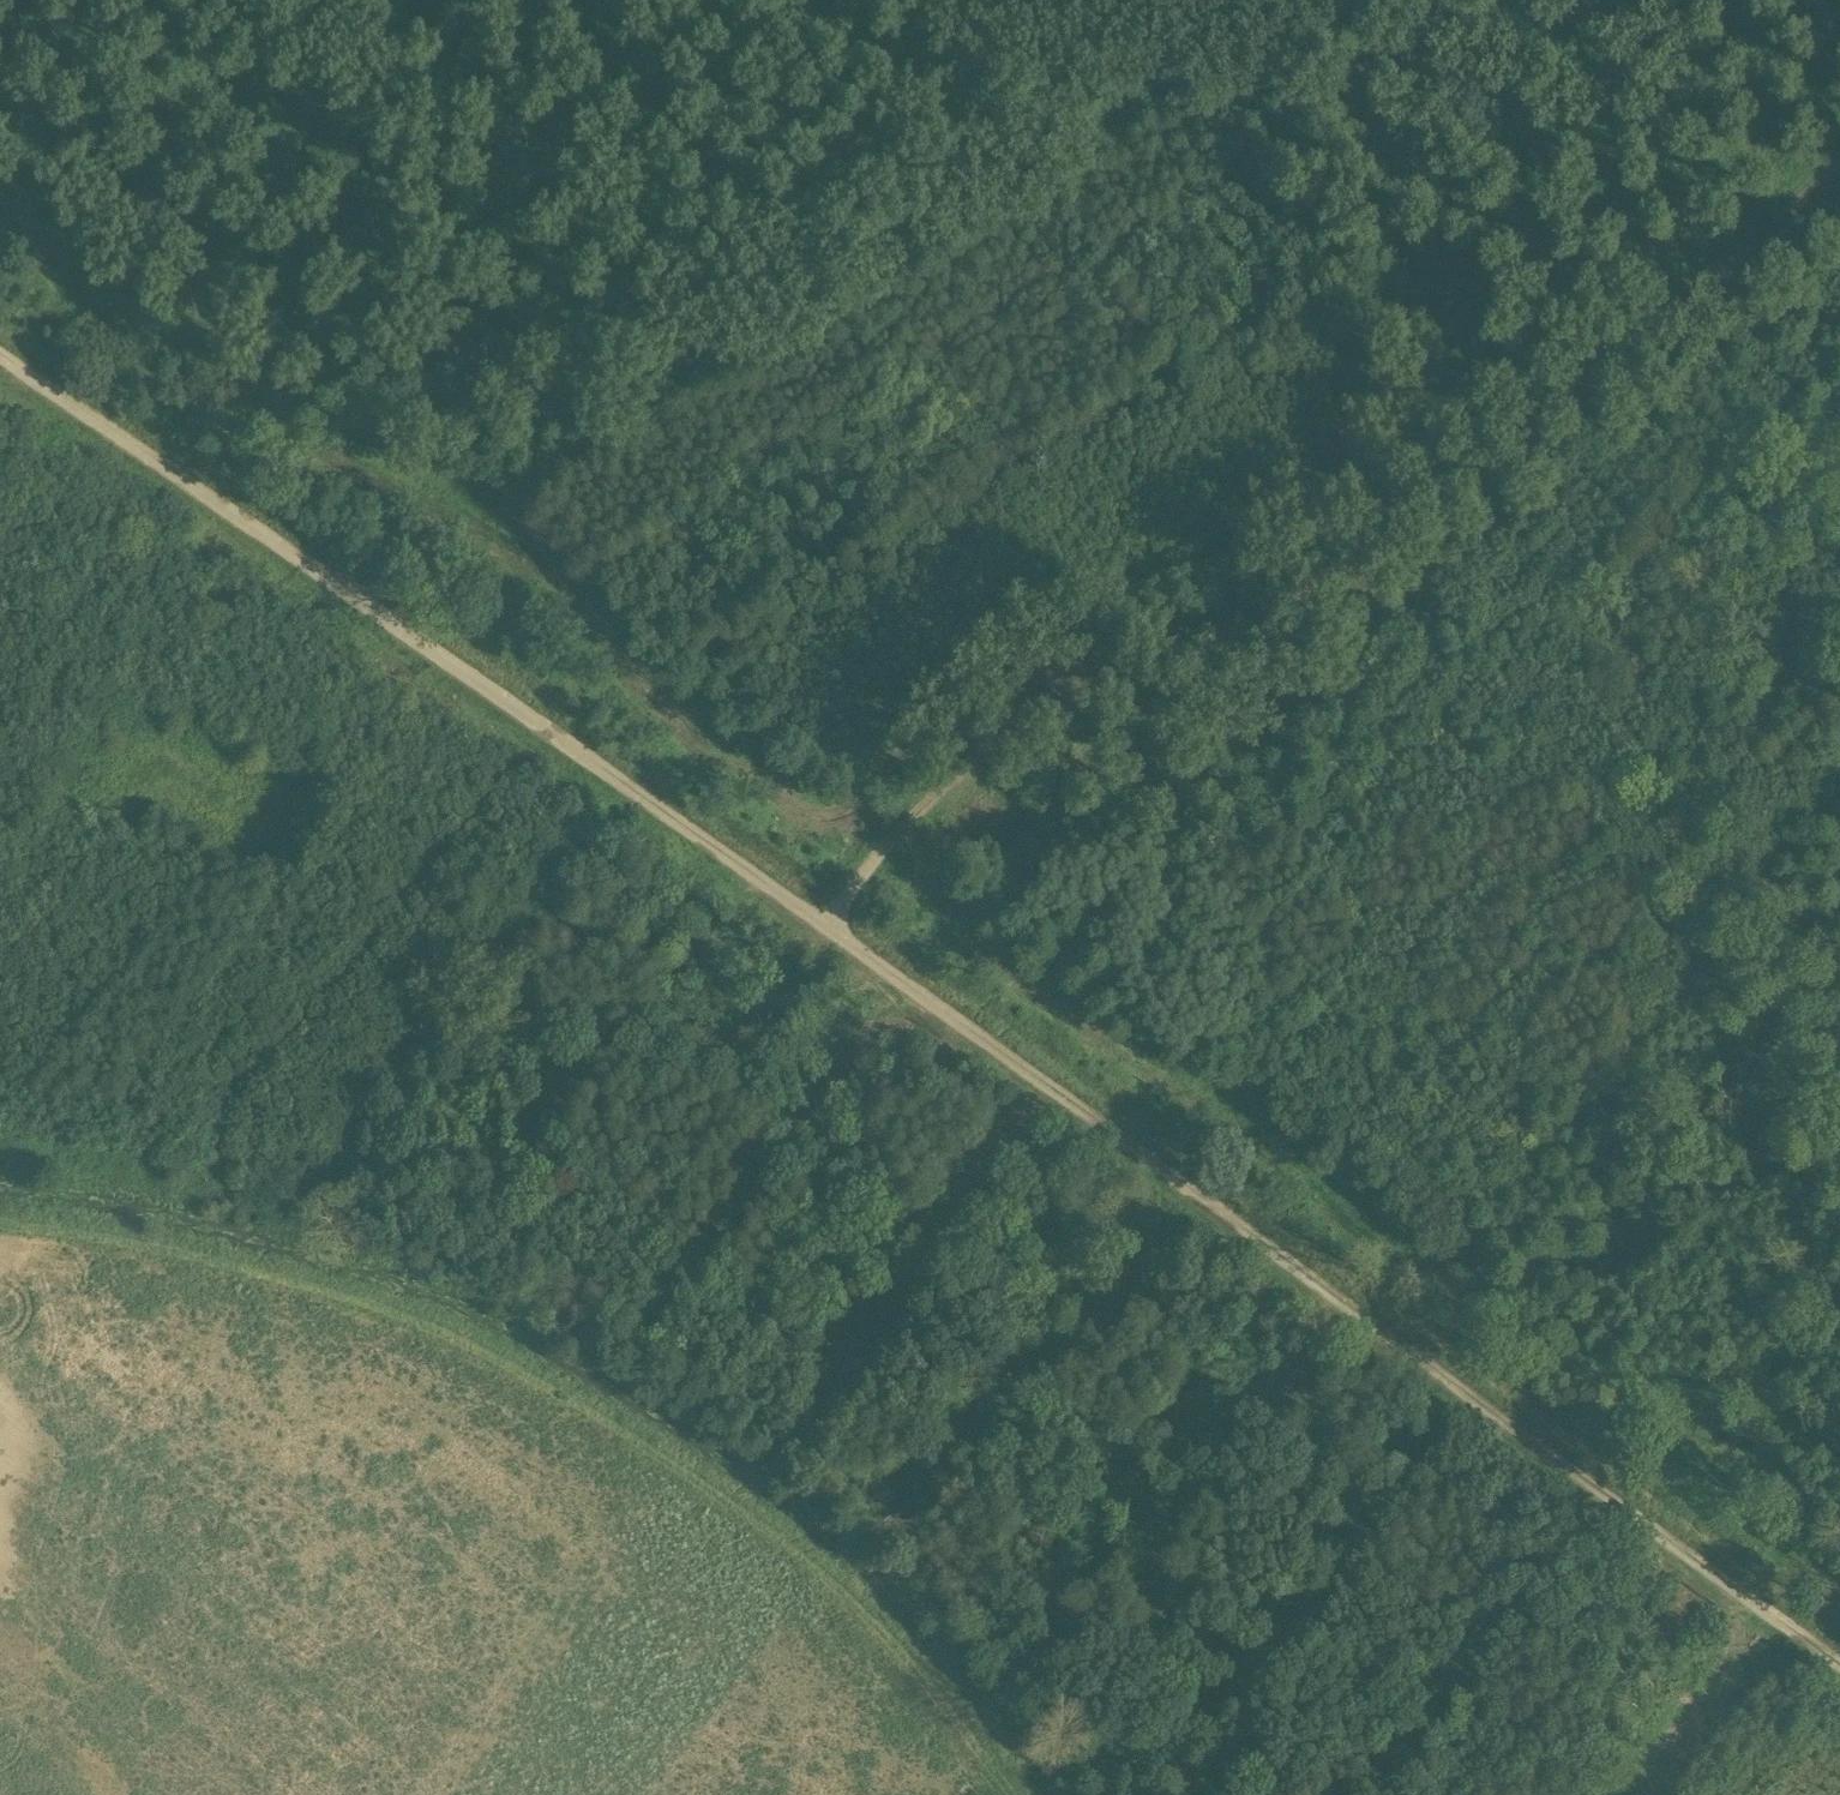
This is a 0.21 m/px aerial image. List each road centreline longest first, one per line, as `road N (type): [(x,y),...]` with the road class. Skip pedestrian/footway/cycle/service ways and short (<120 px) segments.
road 1 (track): [(1839,227),(1269,647),(953,787),(838,936),(0,369)]
road 2 (track): [(838,936),(1839,1667)]
road 3 (track): [(0,1237),(295,1284),(419,1328),(570,1397),(733,1502),(868,1610),(1020,1794)]

